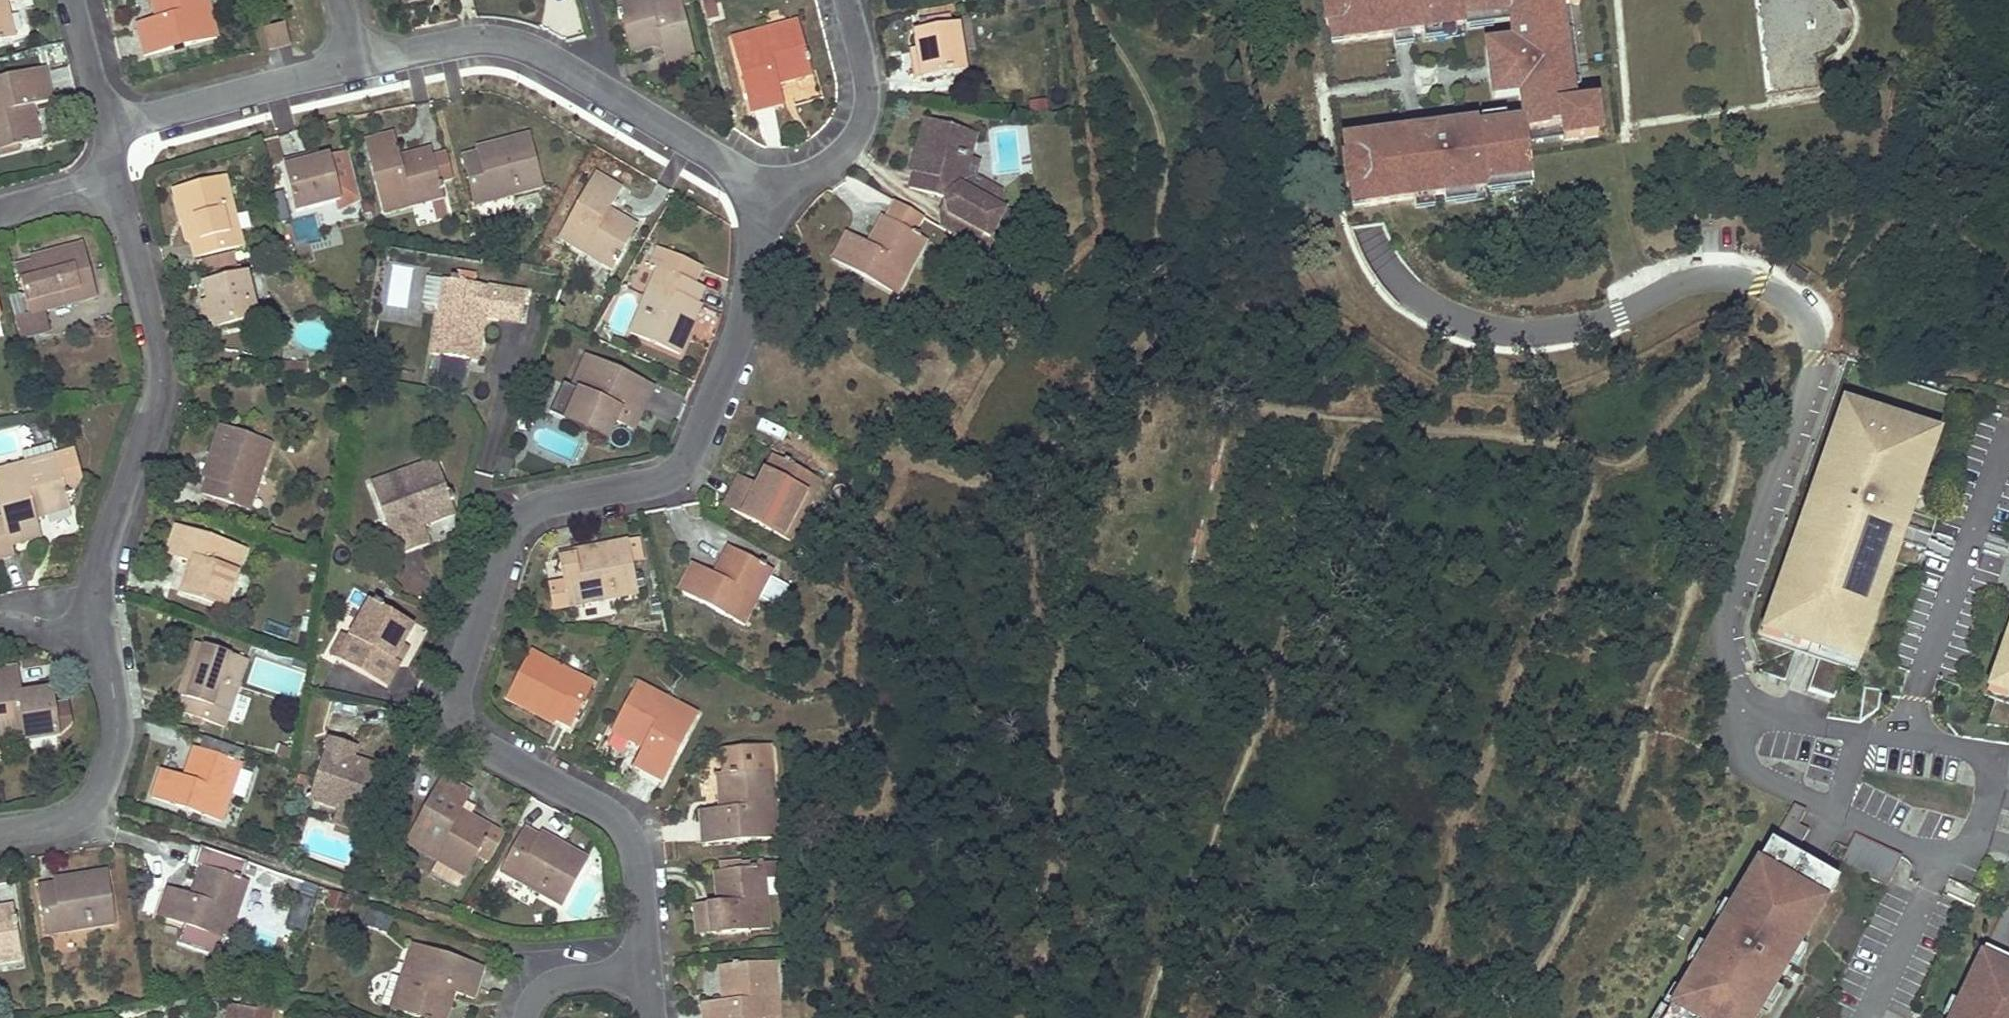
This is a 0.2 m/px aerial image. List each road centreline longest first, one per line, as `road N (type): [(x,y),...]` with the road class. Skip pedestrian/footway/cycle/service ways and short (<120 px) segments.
road 1 (track): [(1017,1017),(1036,991),(1055,827),(1055,649),(1037,596),(1030,535),(1055,425),(1114,360),(1144,339),(1149,365),(1189,389),(1343,420),(1522,436),(1567,447),(1595,468),(1619,468),(1707,374),(1786,342),(1821,303)]
road 2 (residential): [(764,199),(745,310),(687,460),(654,484),(552,504),(524,518),(502,552),(457,685),(458,716),(476,742),(605,810),(626,830),(637,858),(646,972)]
road 3 (residential): [(1757,727),(1725,623),(1808,370),(1806,320),(1765,286),(1724,277),(1665,290),(1605,322),(1536,332),(1492,328),(1416,296),(1388,266),(1371,232)]
road 4 (track): [(1343,420),(1305,597),(1147,1017)]
road 5 (track): [(1595,468),(1565,588),(1506,698),(1447,855),(1440,913),(1385,1017)]
road 6 (residential): [(104,632),(103,558),(161,382),(115,180)]
road 7 (track): [(1093,0),(1160,139),(1156,300),(1144,339)]
road 8 (residential): [(1757,727),(1747,749),(1765,775),(1936,854),(1961,849),(1976,835)]
road 9 (residential): [(358,65),(494,40),(561,63),(619,99)]
road 10 (residential): [(0,833),(64,821),(100,787),(117,732),(104,632)]
road 11 (residential): [(1988,795),(1985,767),(1967,750),(1757,727)]
road 12 (residential): [(105,129),(358,65)]
road 13 (residential): [(764,199),(843,151),(858,128),(866,87),(846,0)]
road 14 (residential): [(619,99),(726,164),(764,199)]
road 15 (residential): [(525,1017),(552,984),(646,972)]
road 16 (residential): [(105,129),(73,0)]

